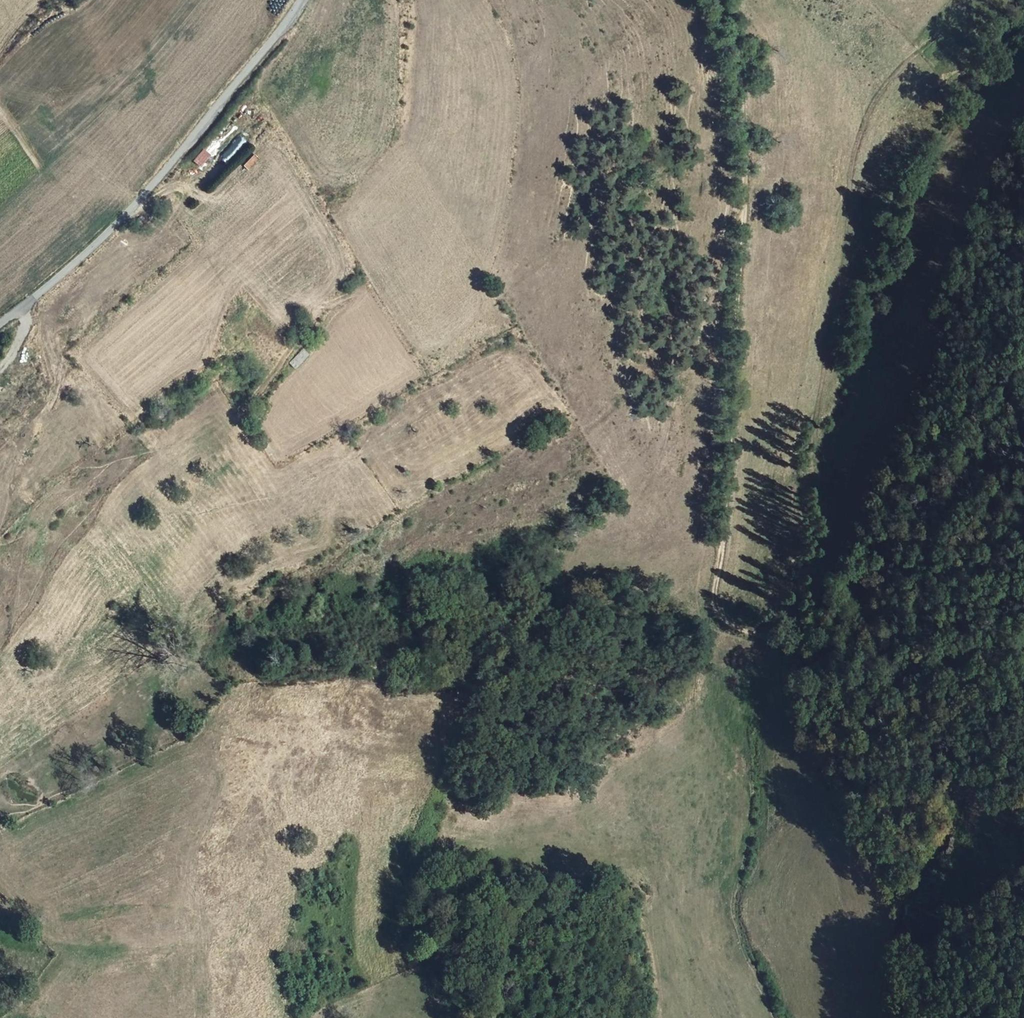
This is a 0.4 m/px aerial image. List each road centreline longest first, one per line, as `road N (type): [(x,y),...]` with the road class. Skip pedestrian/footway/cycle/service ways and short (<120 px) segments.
road 1 (track): [(778,646),(730,627),(713,602),(729,470),(744,206),(739,68),(727,0)]
road 2 (unclassified): [(0,326),(134,208),(302,0)]

